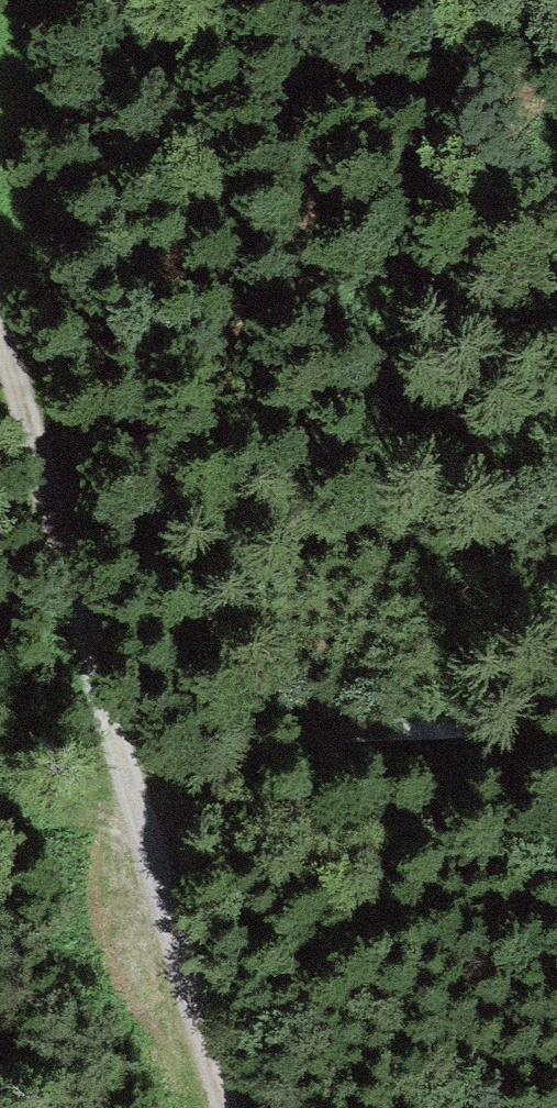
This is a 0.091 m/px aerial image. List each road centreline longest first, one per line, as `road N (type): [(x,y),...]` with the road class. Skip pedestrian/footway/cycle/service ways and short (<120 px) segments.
road 1 (track): [(0,329),(225,1107)]
road 2 (track): [(556,760),(317,763),(136,798)]
road 3 (track): [(269,0),(337,33),(556,75)]

